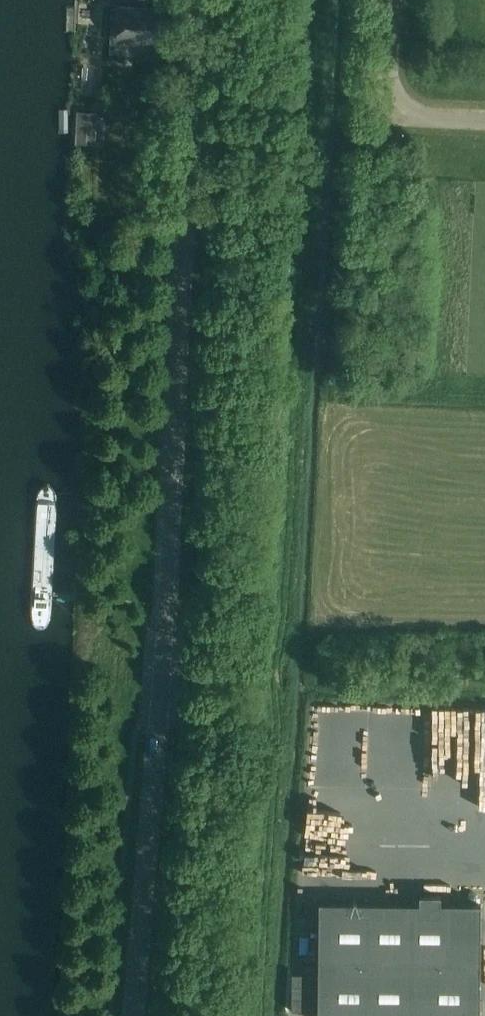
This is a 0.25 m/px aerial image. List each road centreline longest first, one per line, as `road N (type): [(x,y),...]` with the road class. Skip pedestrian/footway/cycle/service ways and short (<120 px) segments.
road 1 (unclassified): [(134,1015),(160,702),(196,0)]

